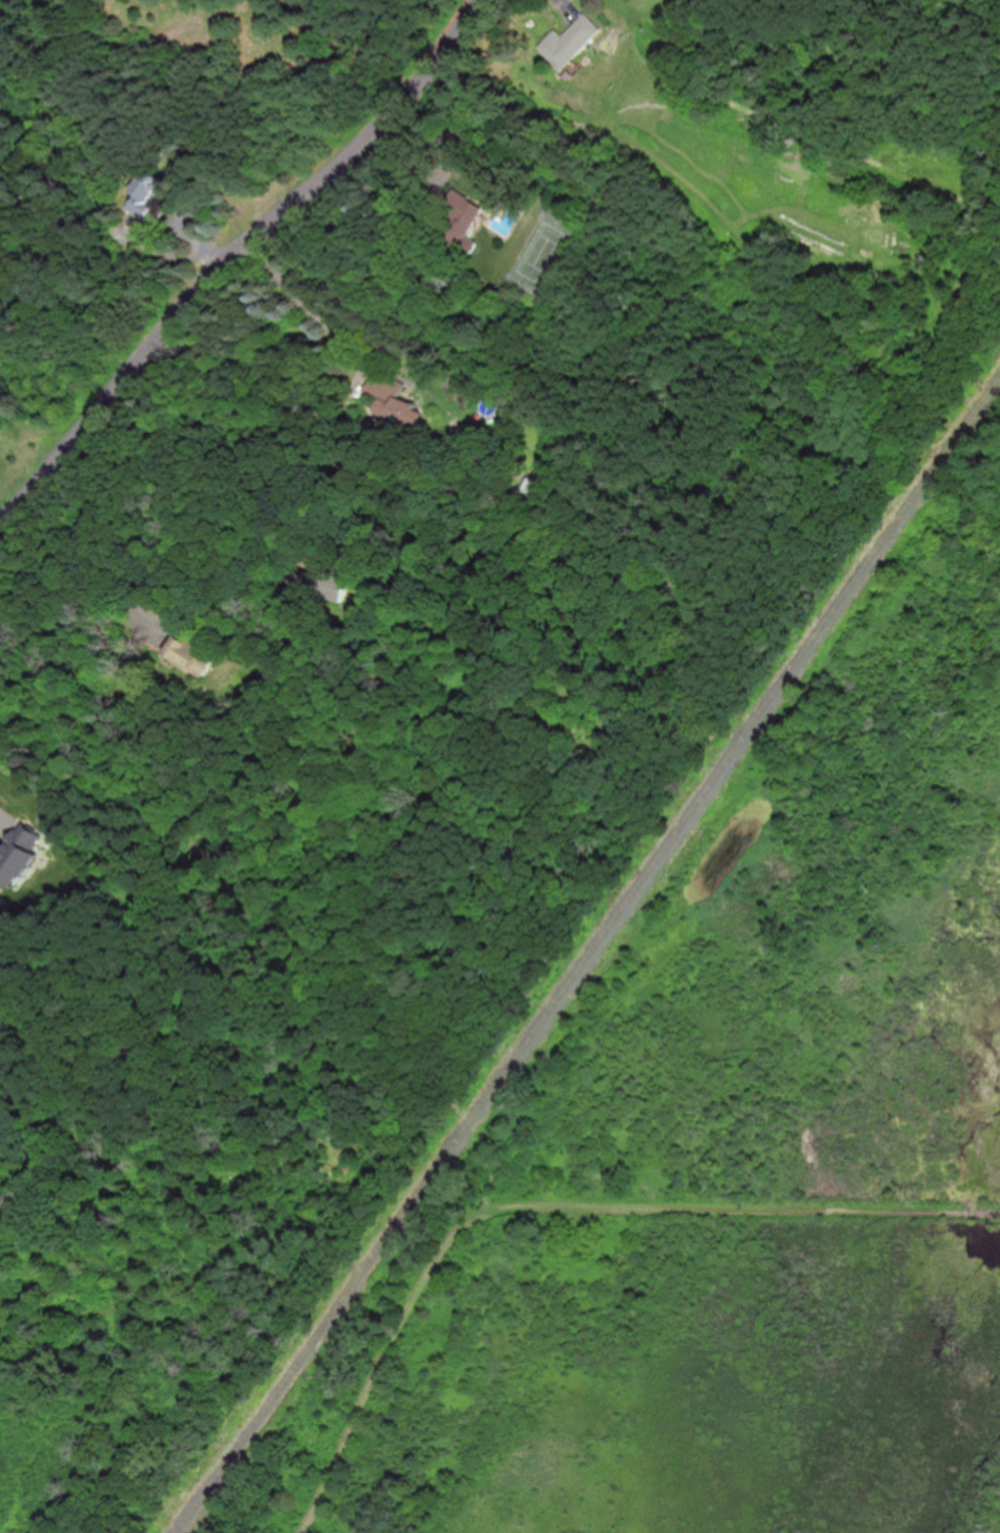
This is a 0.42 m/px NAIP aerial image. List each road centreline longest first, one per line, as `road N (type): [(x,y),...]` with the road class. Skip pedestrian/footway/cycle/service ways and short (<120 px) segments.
road 1 (residential): [(473,0),(352,155),(250,238),(0,521)]

